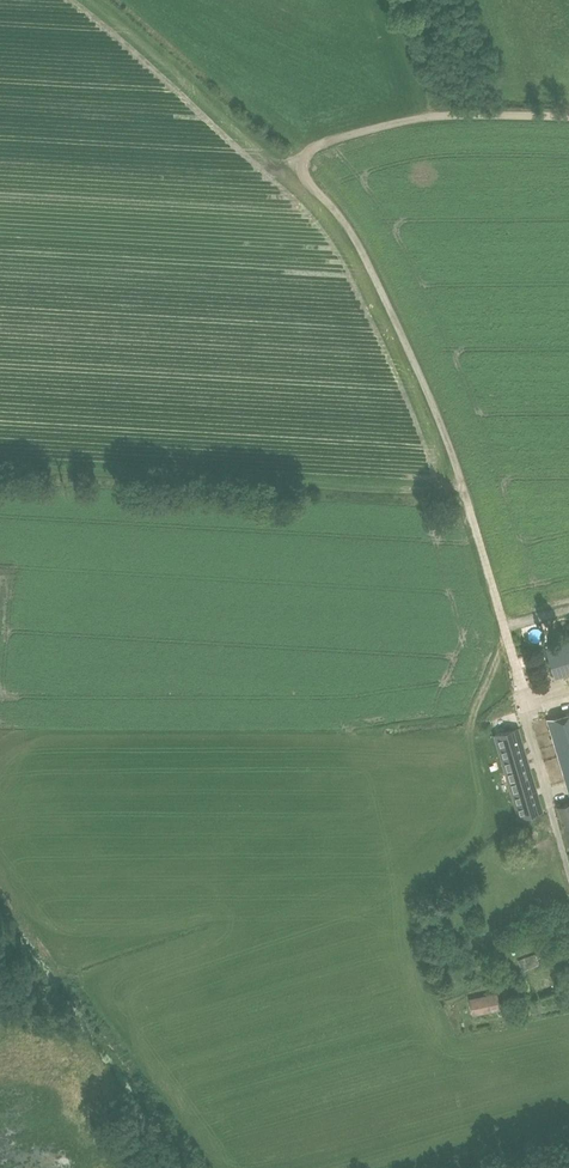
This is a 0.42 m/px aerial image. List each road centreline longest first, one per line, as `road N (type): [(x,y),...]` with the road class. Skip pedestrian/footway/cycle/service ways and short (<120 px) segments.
road 1 (track): [(464,491),(426,387),(337,212),(101,0)]
road 2 (track): [(464,491),(0,469)]

